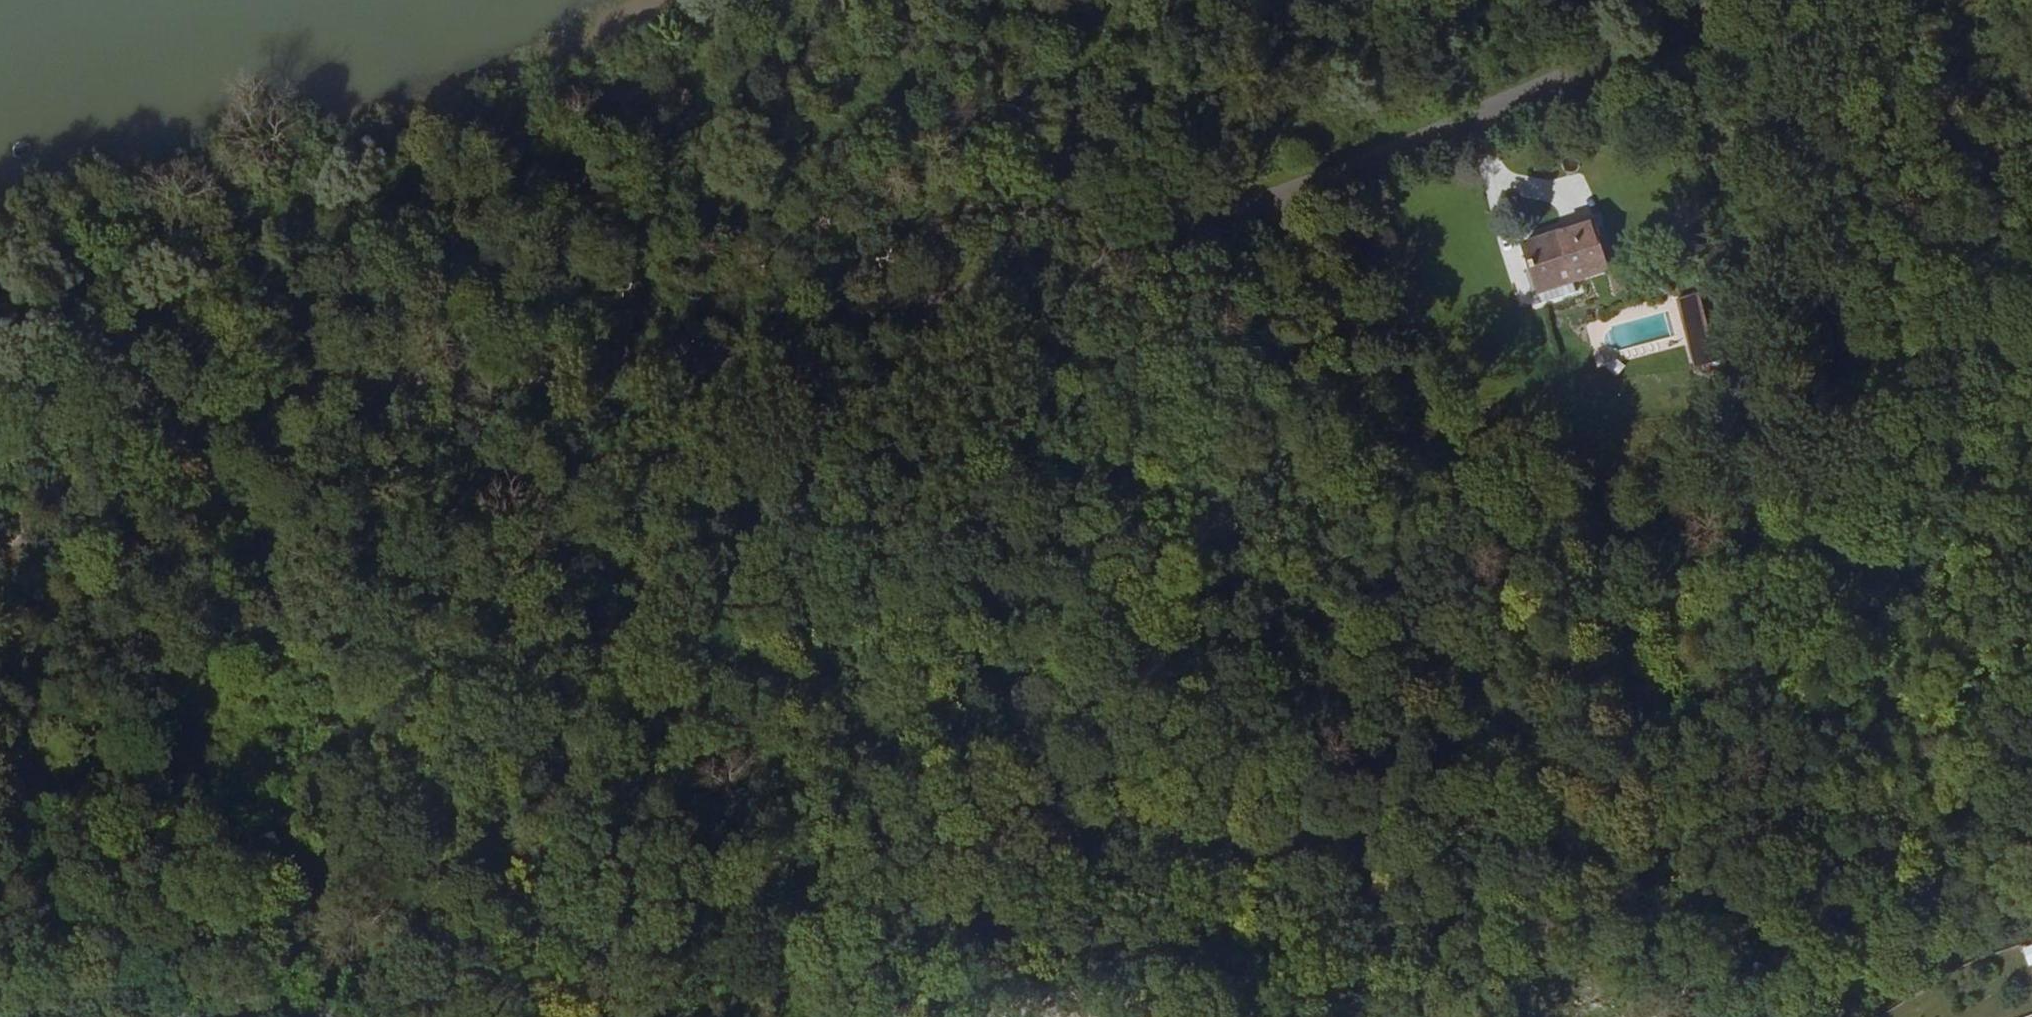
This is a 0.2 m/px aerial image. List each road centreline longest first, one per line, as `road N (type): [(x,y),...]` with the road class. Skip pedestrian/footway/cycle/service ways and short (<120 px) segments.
road 1 (unclassified): [(0,400),(417,383),(869,334),(1094,260),(1734,0)]
road 2 (residential): [(331,1016),(224,995),(157,1016)]

